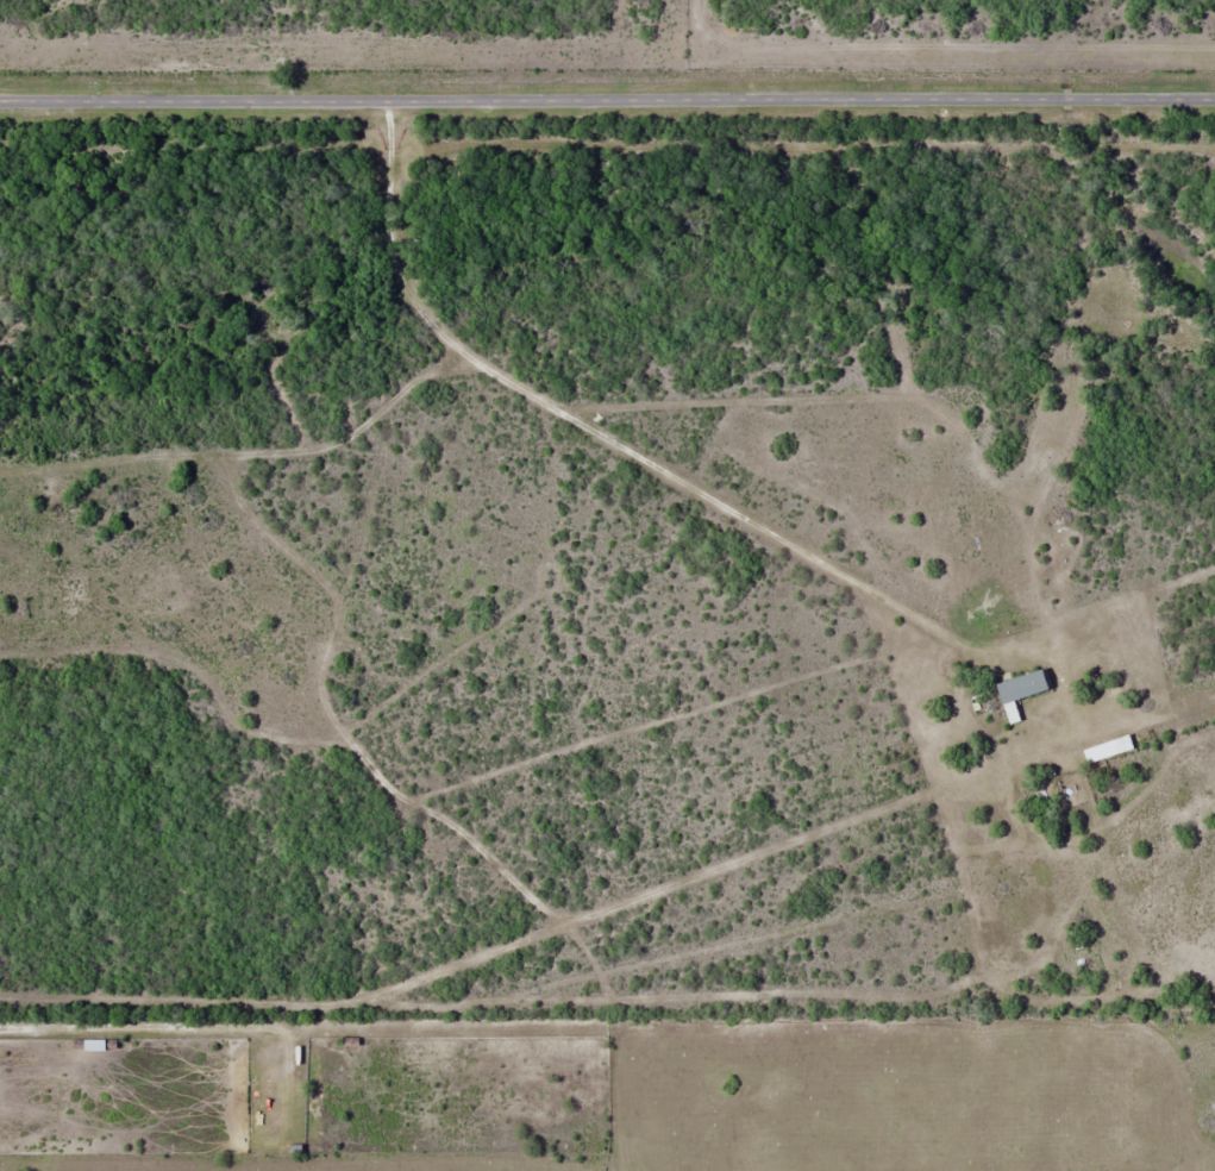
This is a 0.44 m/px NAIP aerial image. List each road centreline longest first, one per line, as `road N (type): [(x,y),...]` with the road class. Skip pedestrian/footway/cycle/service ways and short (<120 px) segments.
road 1 (tertiary): [(0,100),(1214,100)]

